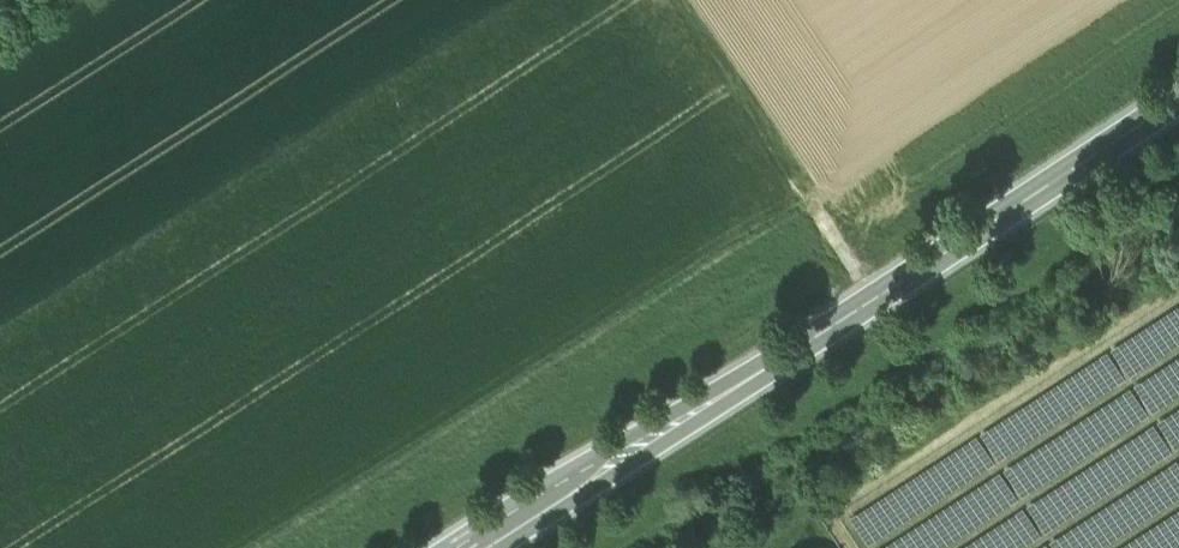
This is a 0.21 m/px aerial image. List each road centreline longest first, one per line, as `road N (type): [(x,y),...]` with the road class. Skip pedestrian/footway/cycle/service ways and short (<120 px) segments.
road 1 (secondary): [(1178,99),(473,547)]

